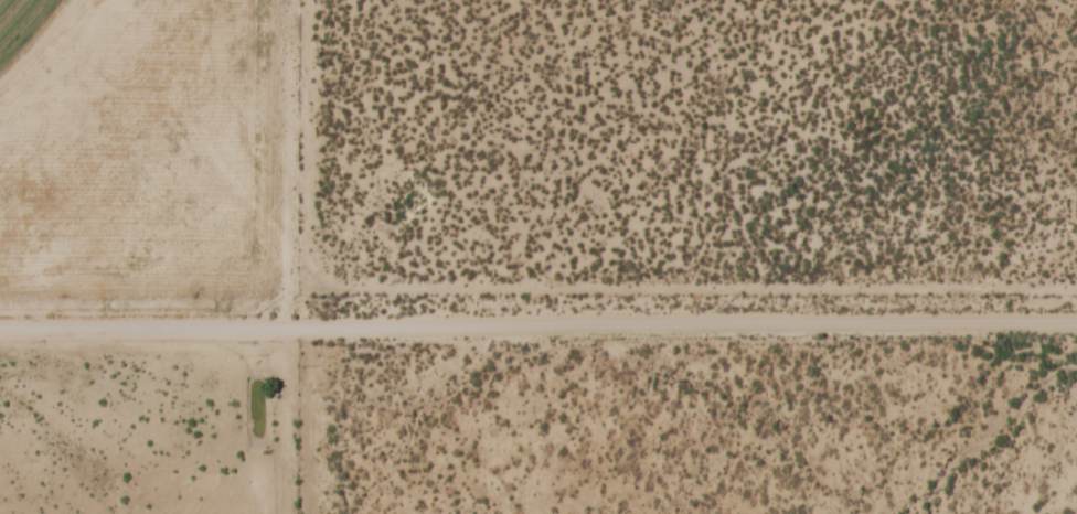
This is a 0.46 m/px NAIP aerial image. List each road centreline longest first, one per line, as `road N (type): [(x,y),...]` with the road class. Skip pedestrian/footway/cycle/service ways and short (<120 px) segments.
road 1 (track): [(1076,288),(356,287),(324,279),(308,249),(310,0)]
road 2 (residential): [(1076,324),(306,329)]
road 3 (residential): [(0,329),(306,329)]

